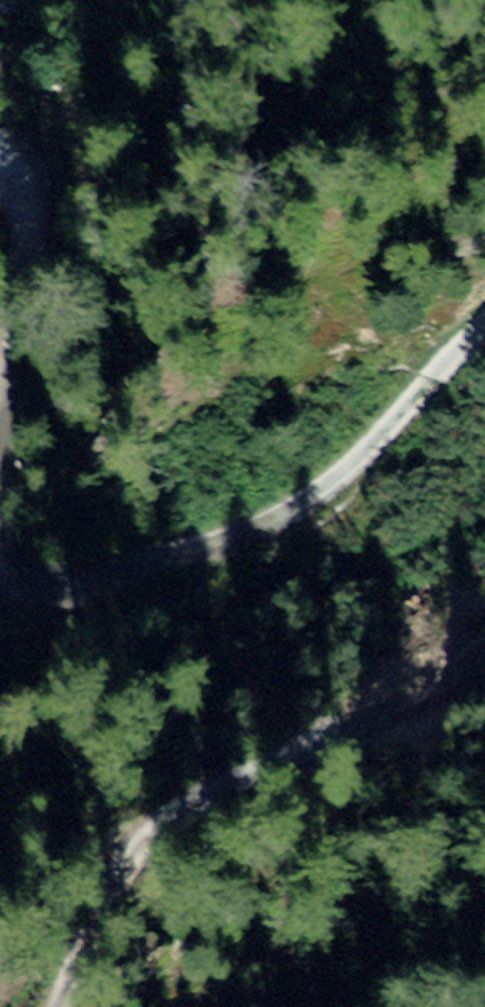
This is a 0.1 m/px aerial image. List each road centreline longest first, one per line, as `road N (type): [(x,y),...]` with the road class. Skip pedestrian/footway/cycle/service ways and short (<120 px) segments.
road 1 (track): [(484,625),(405,678),(326,713),(277,762),(216,787),(142,839),(57,1006)]
road 2 (track): [(0,597),(40,602),(112,590),(251,530),(344,471),(484,327)]
road 3 (track): [(0,136),(35,139),(46,164),(19,242),(0,438)]

